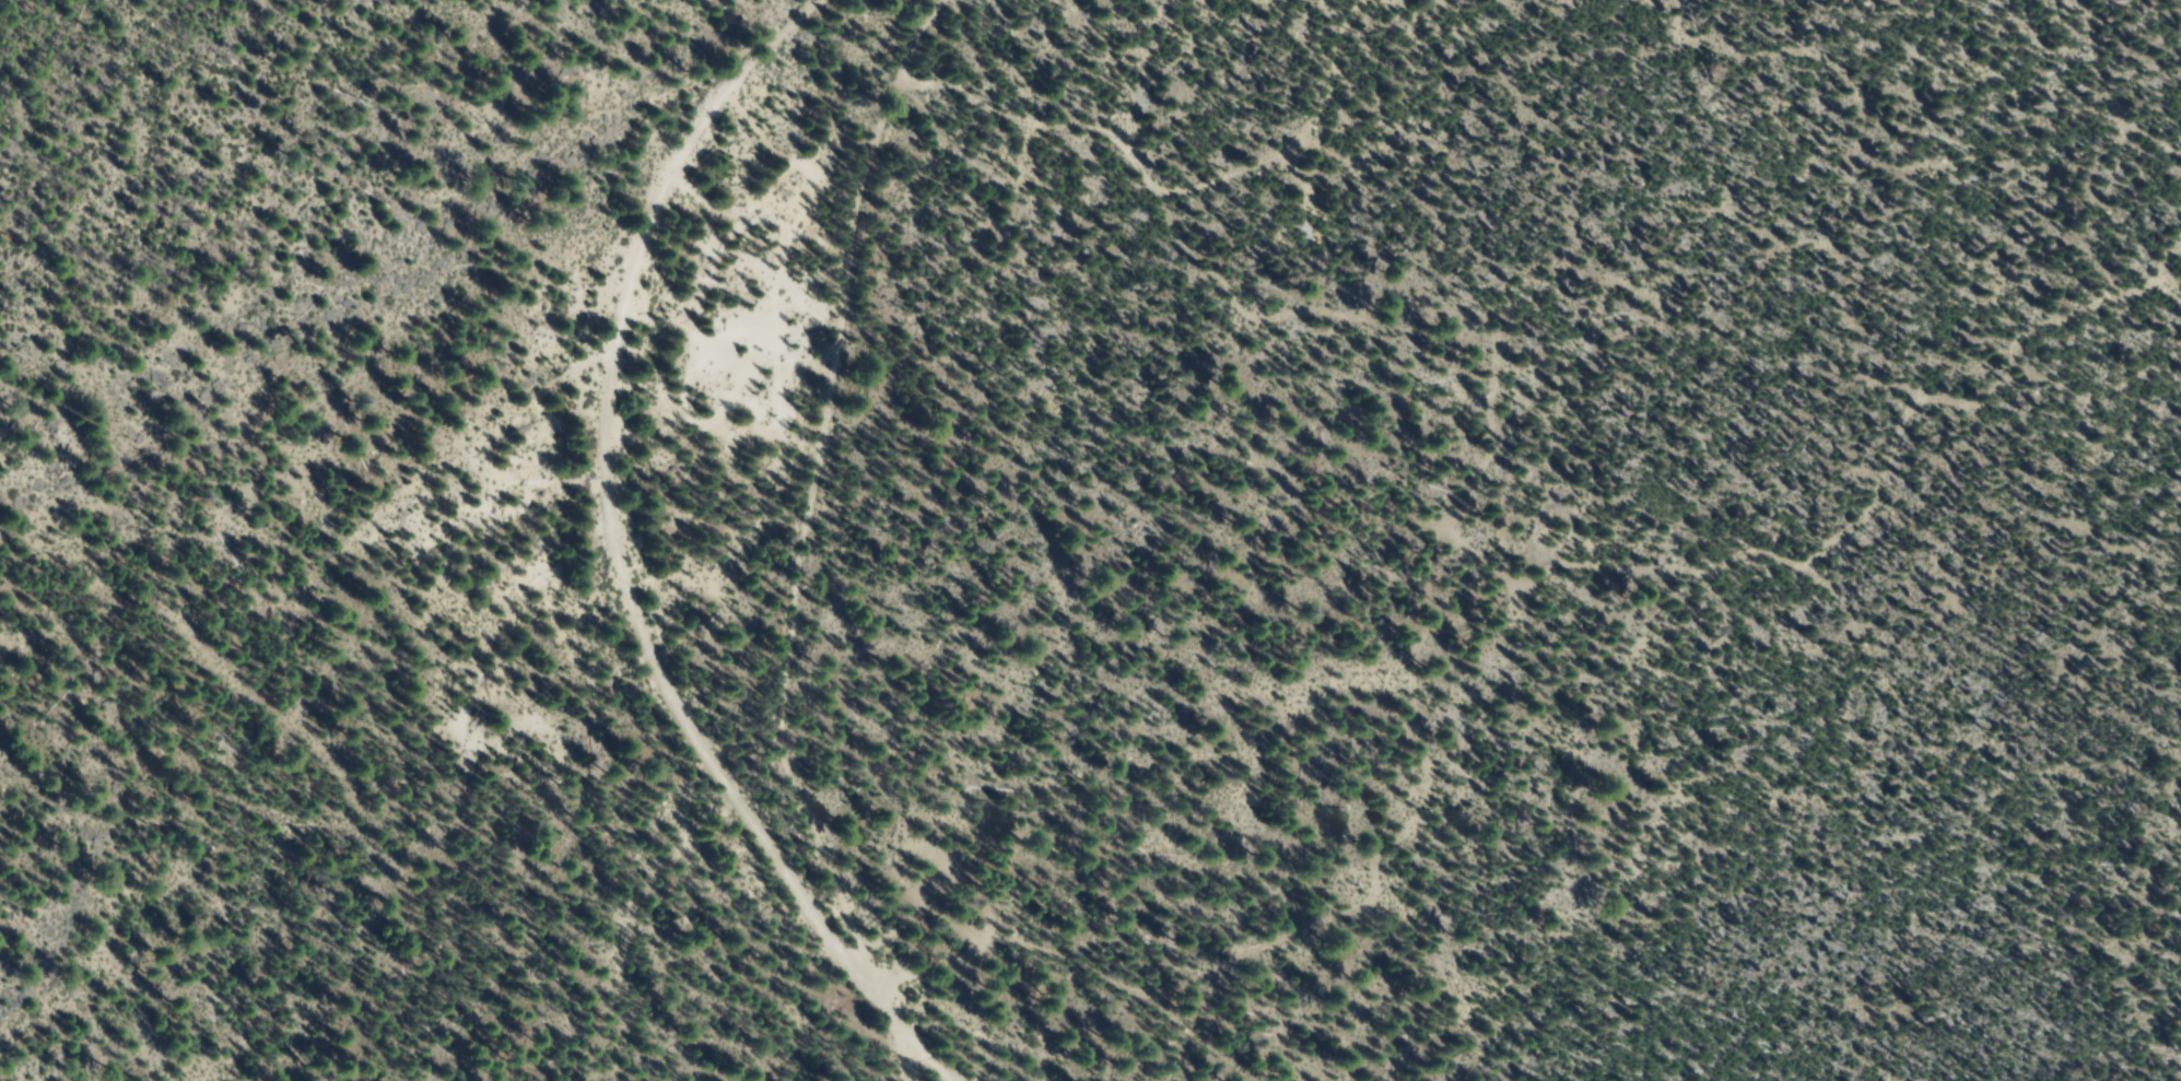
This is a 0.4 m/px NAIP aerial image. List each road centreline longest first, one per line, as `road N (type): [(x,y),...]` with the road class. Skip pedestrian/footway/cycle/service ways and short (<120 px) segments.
road 1 (track): [(953,0),(887,96),(873,204),(810,492),(786,733),(883,1013)]

